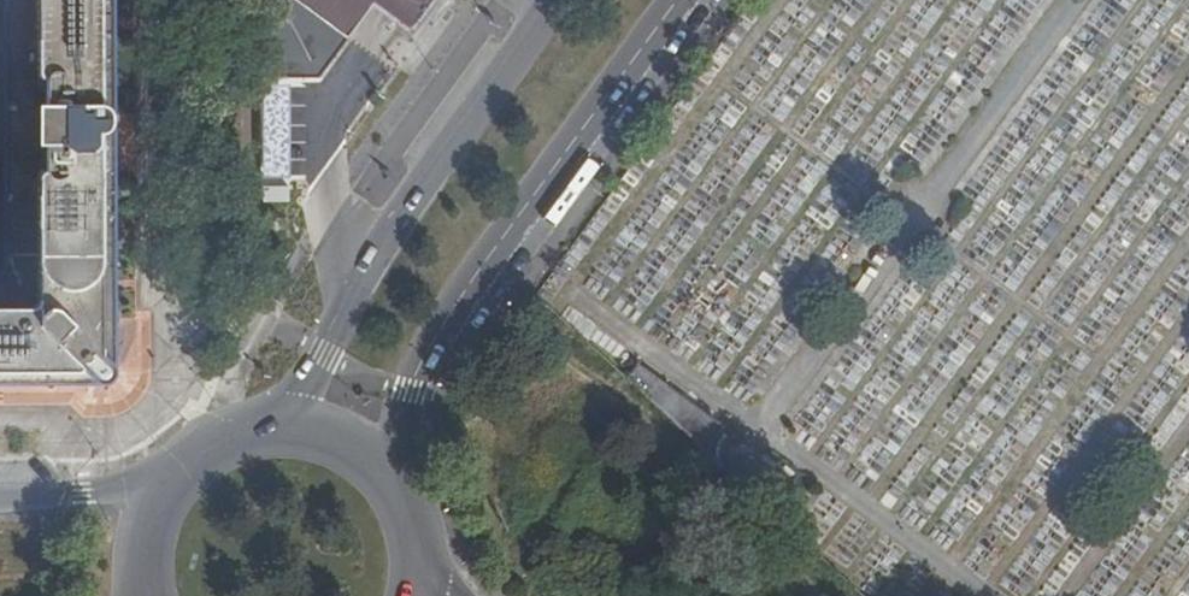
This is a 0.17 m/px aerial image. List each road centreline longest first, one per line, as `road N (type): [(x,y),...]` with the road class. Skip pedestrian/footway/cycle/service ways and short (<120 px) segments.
road 1 (secondary): [(383,463),(453,311),(684,0)]
road 2 (secondary): [(548,0),(390,226),(325,357),(283,422)]
road 3 (unclassified): [(164,479),(0,497)]
road 4 (secondary): [(283,422),(238,428),(197,448),(164,479)]
road 5 (secondary): [(427,585),(425,540),(410,499),(383,463)]
road 6 (secondary): [(164,479),(142,521),(139,595)]

